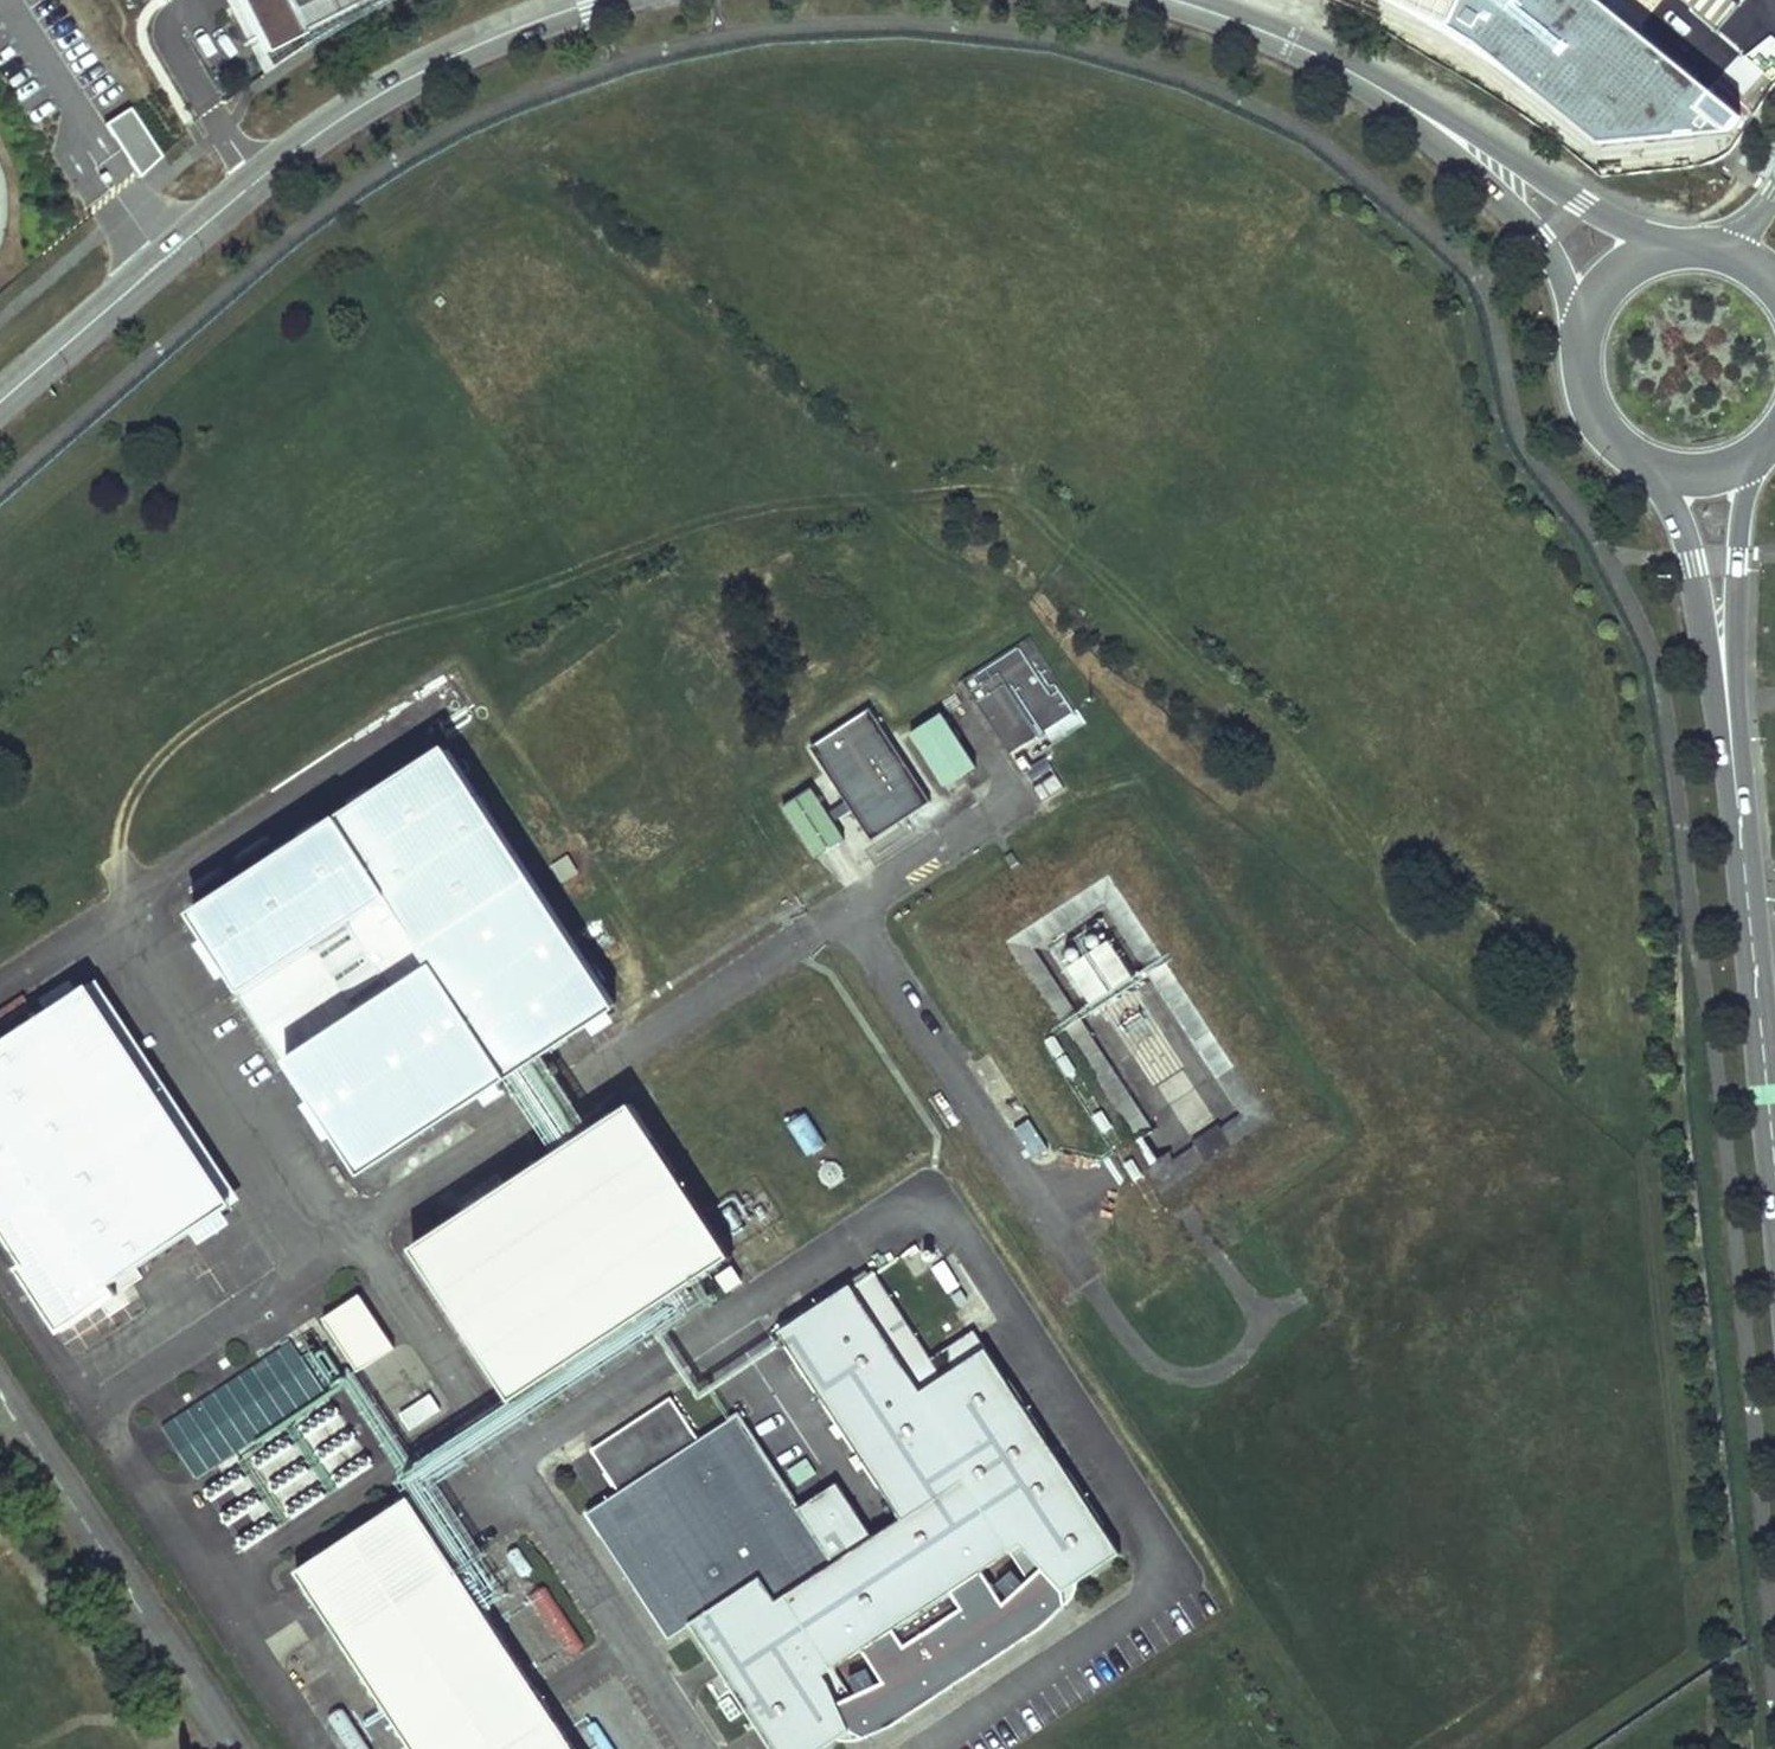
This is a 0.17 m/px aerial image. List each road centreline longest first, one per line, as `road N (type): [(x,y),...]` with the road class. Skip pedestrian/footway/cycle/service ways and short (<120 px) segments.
road 1 (tertiary): [(600,0),(467,51),(328,128),(0,403)]
road 2 (tertiary): [(1774,1156),(1723,652)]
road 3 (tertiary): [(1464,143),(1359,76),(1171,0)]
road 4 (tertiary): [(1677,250),(1464,143)]
road 5 (tertiary): [(1464,143),(1542,236),(1586,333)]
road 6 (tertiary): [(1643,457),(1670,498),(1723,652)]
road 7 (tertiary): [(1723,652),(1756,449)]
road 8 (tertiary): [(1586,333),(1583,369),(1593,405),(1613,435),(1643,457)]
road 9 (tertiary): [(1677,250),(1652,257),(1609,287),(1586,333)]

